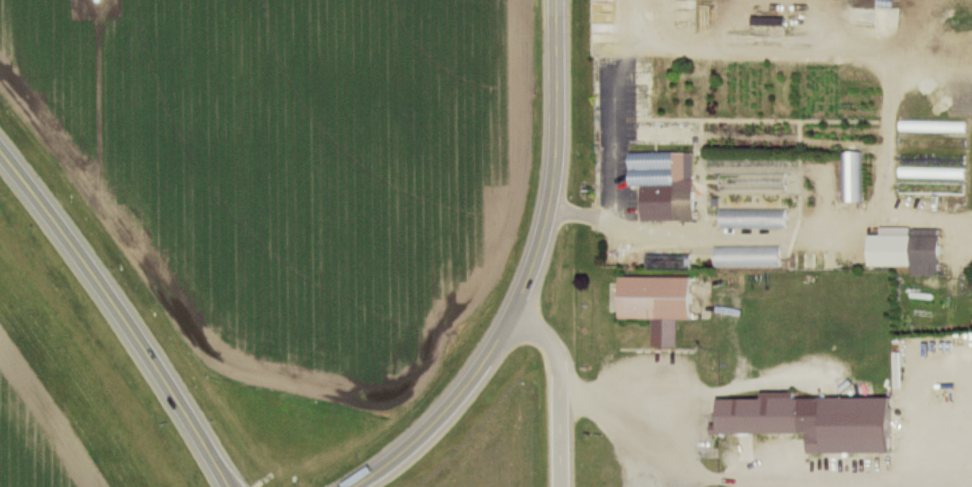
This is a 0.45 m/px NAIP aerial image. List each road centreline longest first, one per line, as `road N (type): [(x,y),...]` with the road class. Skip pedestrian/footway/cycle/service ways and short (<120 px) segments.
road 1 (secondary): [(346,486),(403,448),(454,398),(512,317),(552,191),(555,0)]
road 2 (trunk): [(230,486),(106,286),(0,145)]
road 3 (residential): [(560,486),(556,354),(540,332),(512,317)]

